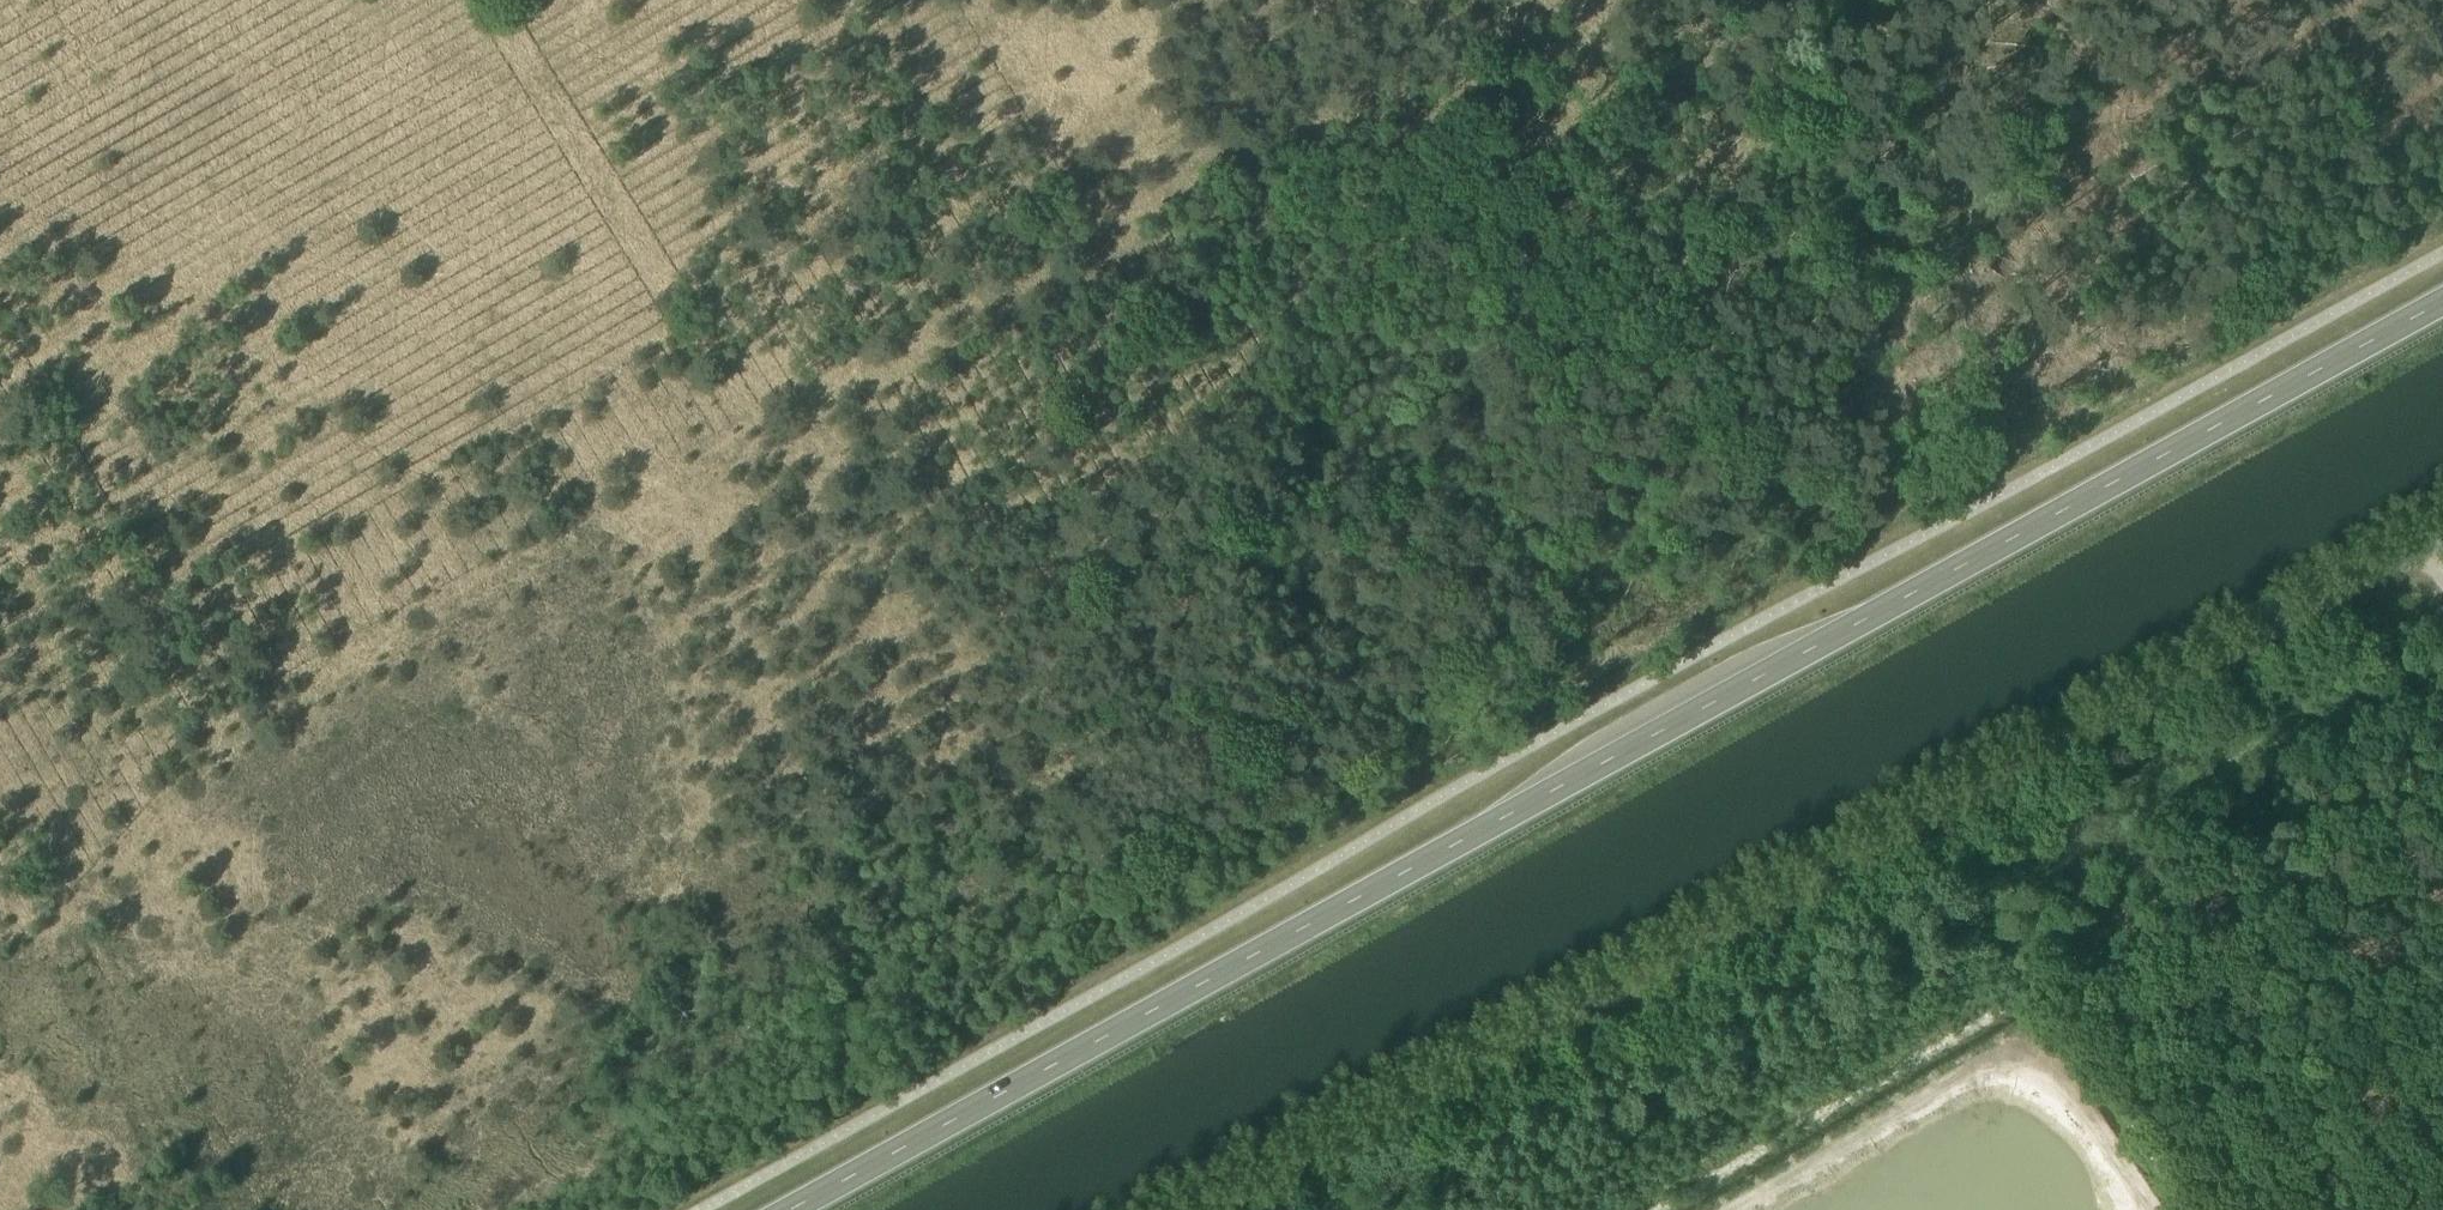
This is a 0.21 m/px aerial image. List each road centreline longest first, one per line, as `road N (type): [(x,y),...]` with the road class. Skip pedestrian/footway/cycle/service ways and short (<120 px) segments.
road 1 (secondary): [(792,1209),(2442,309)]
road 2 (unclassified): [(1213,1209),(2442,533)]

